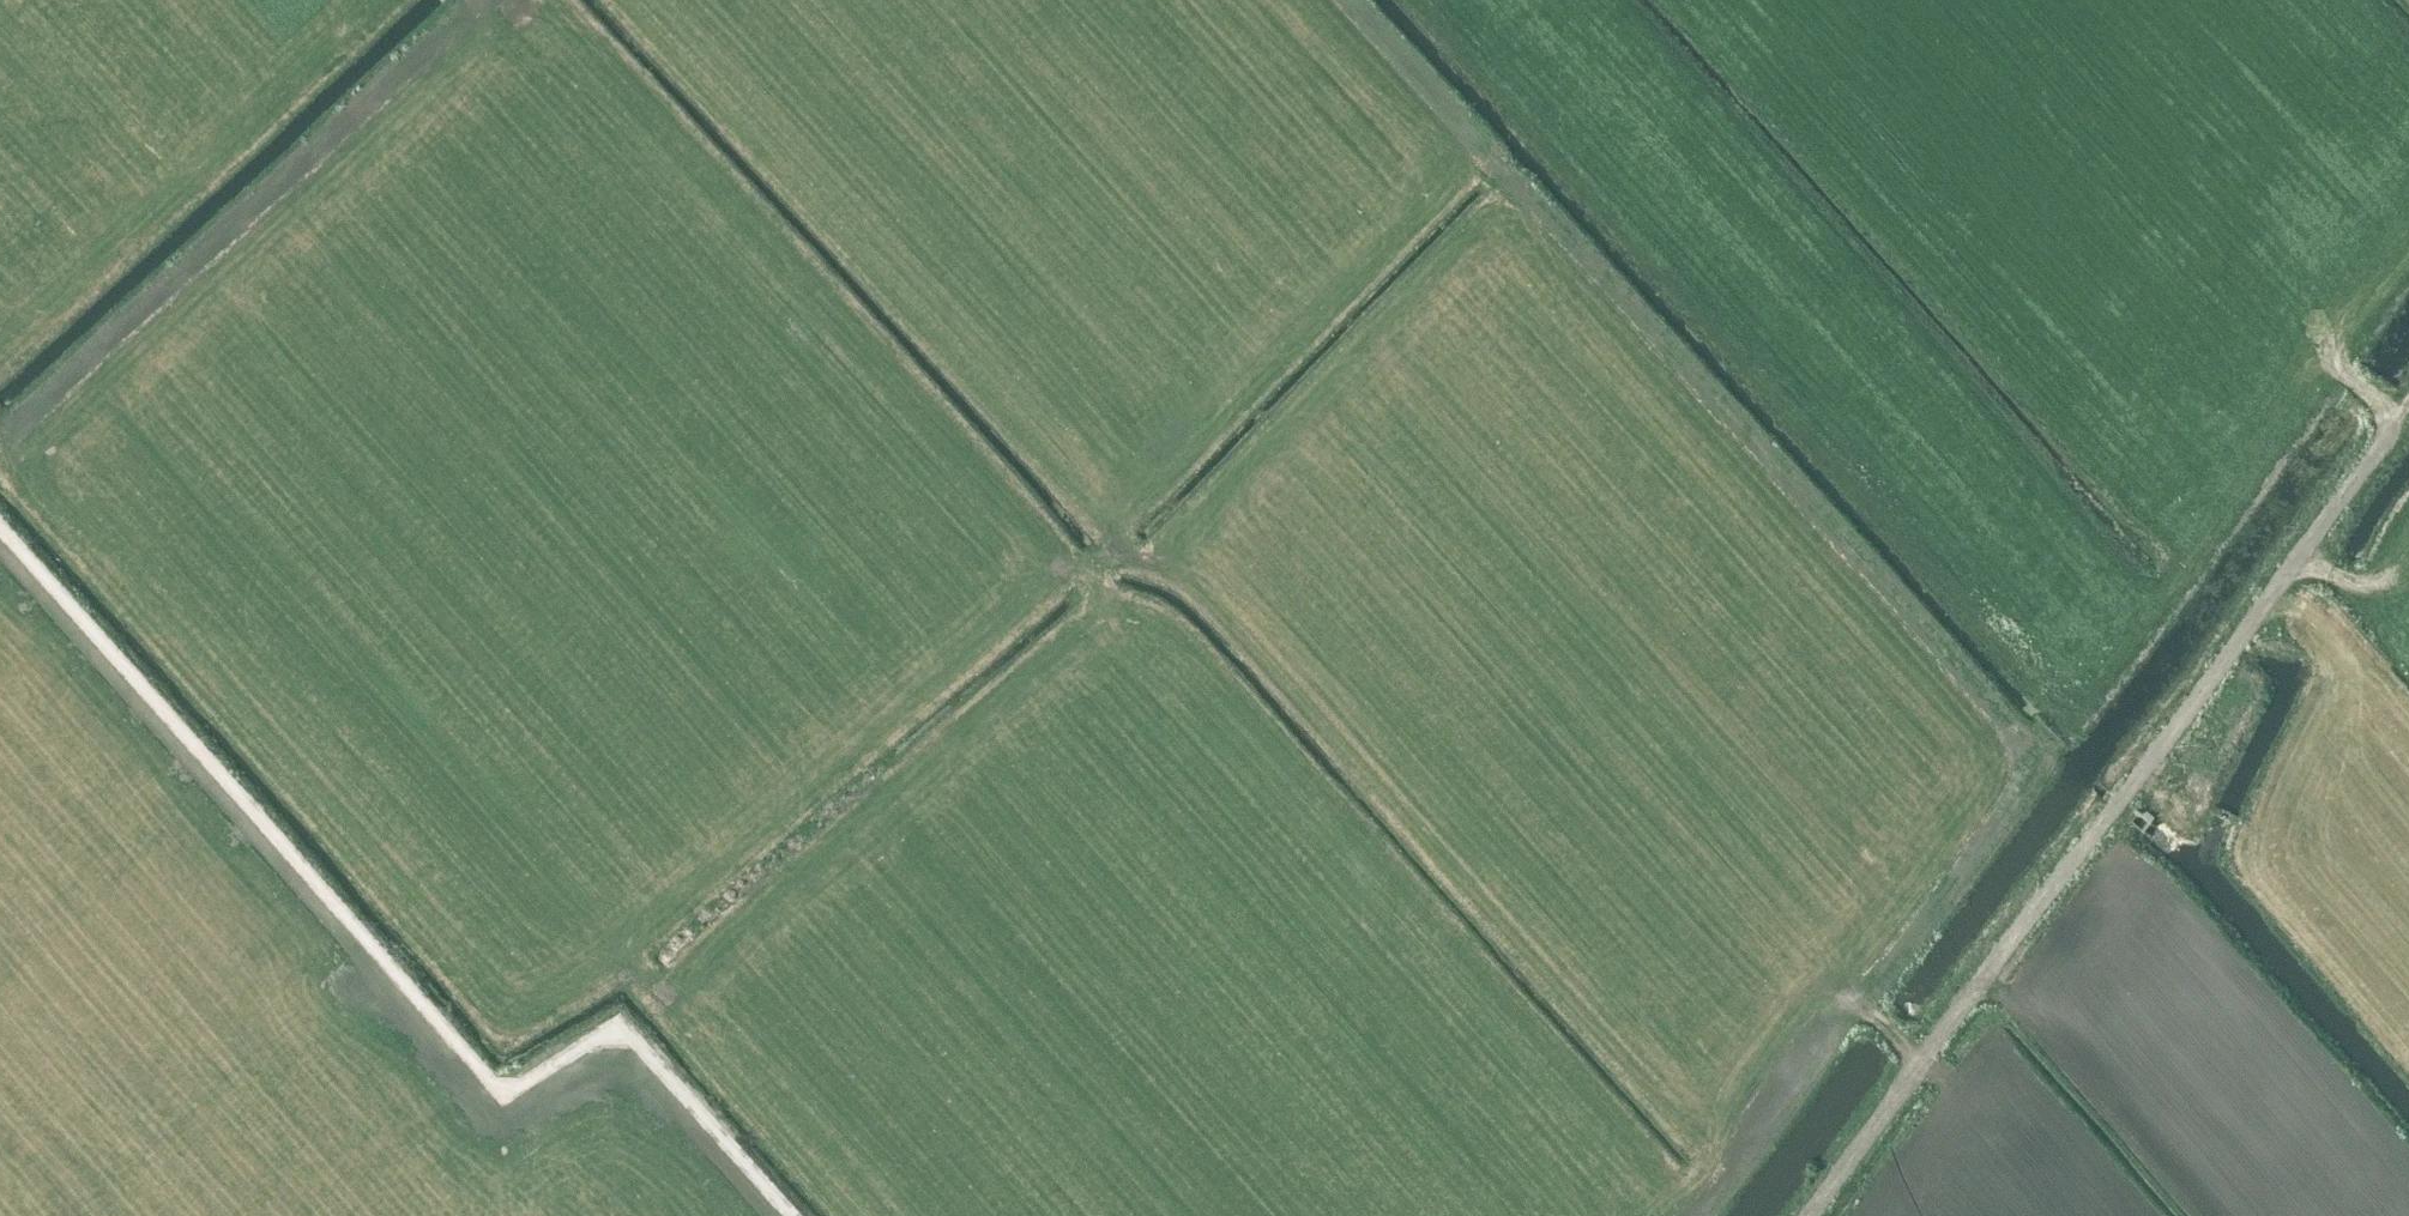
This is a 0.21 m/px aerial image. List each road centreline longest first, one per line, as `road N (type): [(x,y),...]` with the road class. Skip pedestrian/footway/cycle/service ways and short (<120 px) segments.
road 1 (unclassified): [(1922,1056),(1804,1215)]

